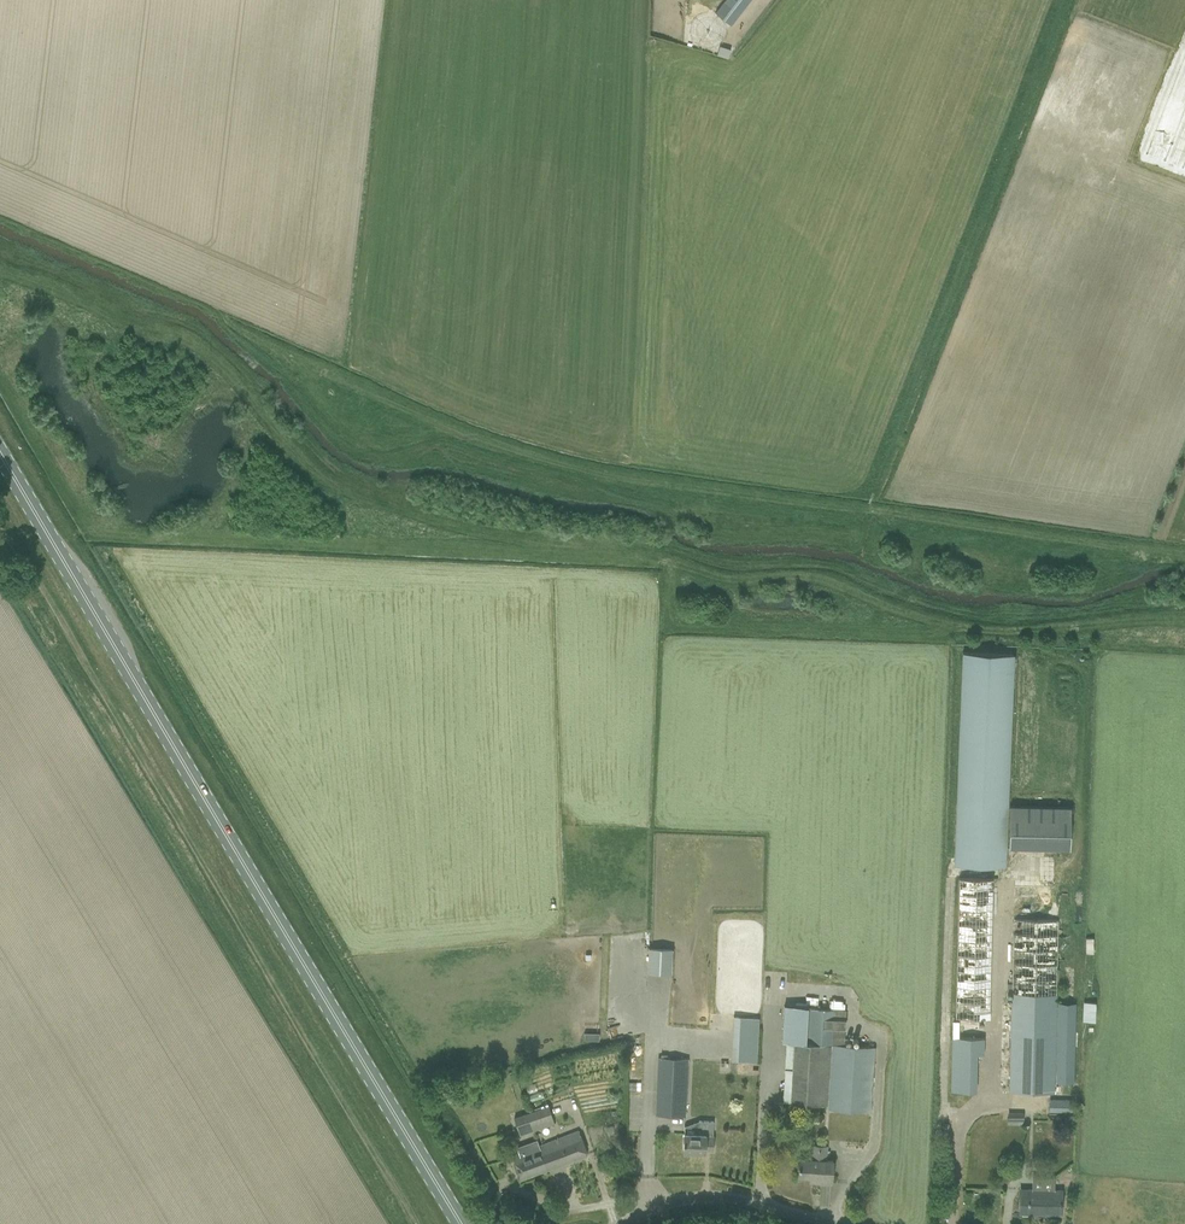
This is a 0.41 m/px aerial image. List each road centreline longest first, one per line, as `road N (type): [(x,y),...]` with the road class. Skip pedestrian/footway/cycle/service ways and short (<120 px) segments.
road 1 (primary): [(461,1223),(0,450)]
road 2 (unclassified): [(824,1223),(727,1200),(688,1203),(636,1223)]

